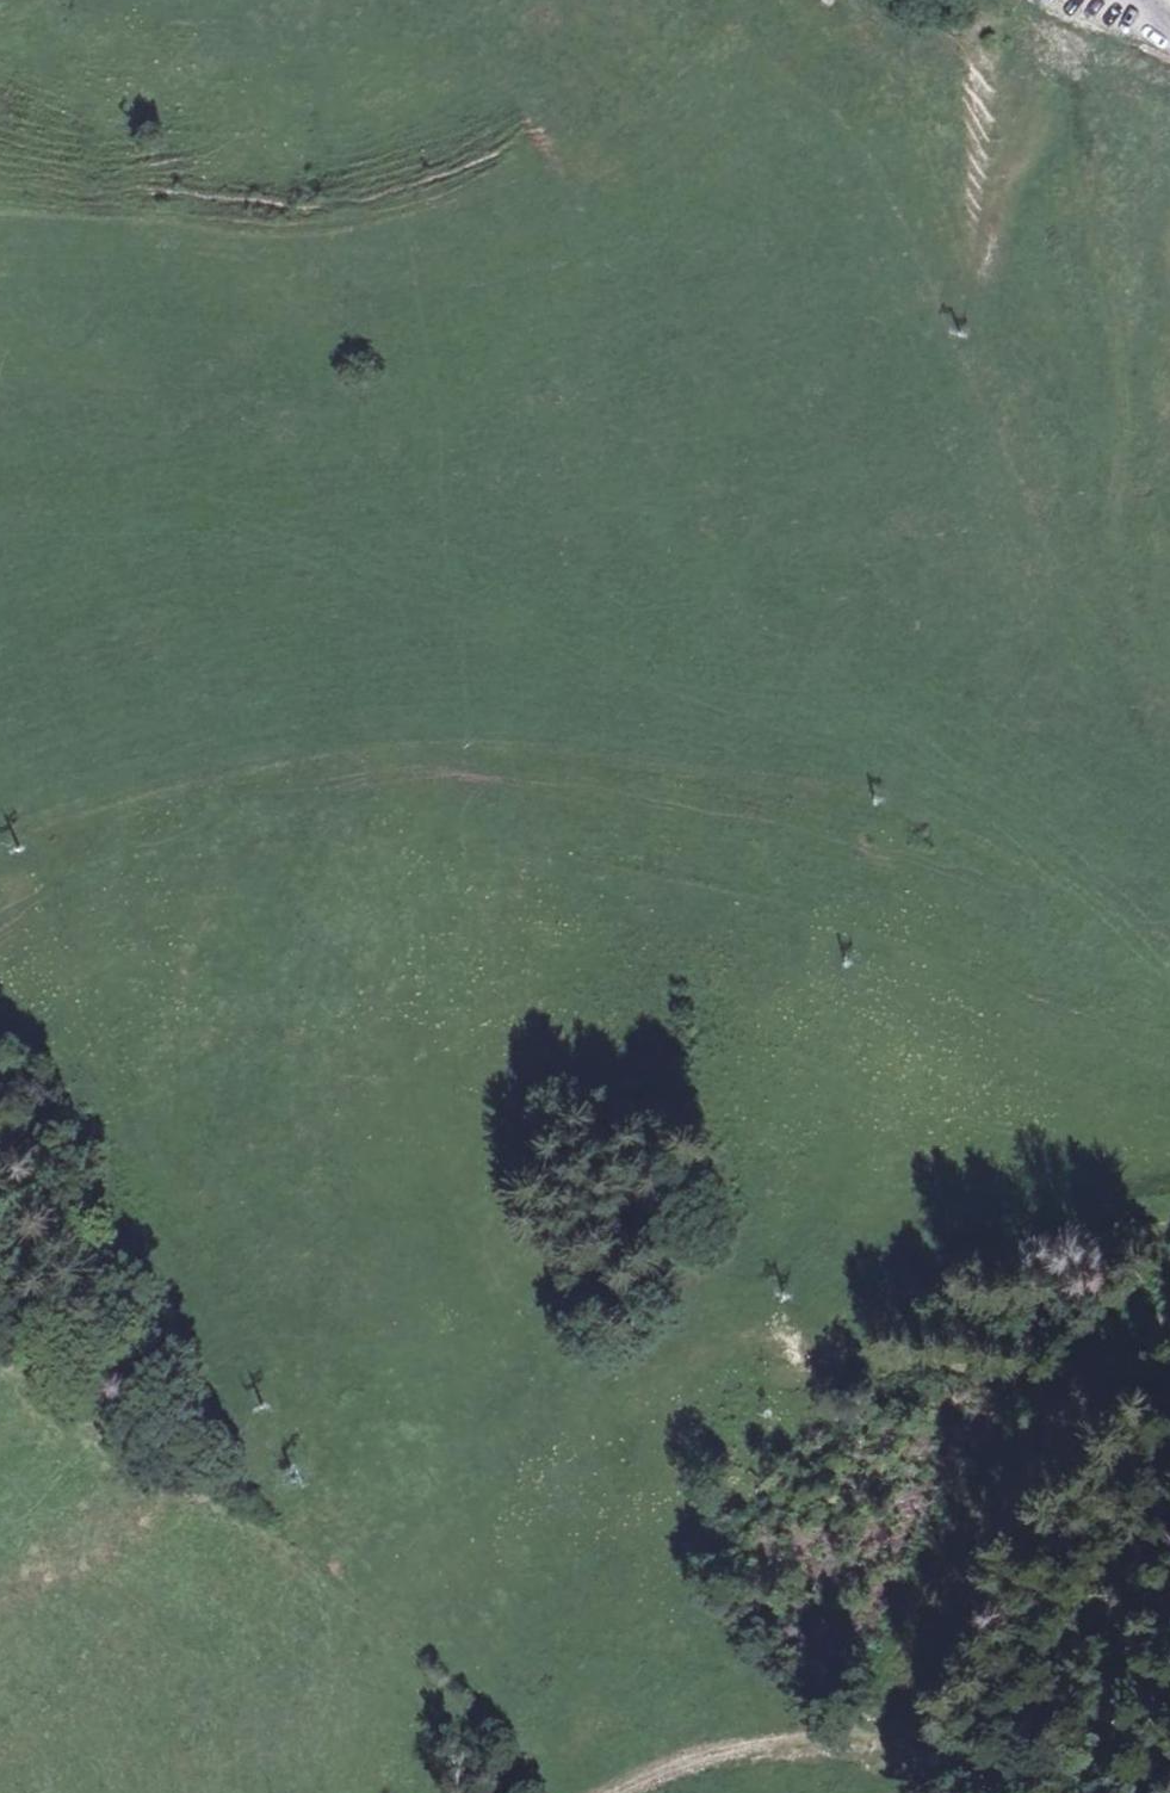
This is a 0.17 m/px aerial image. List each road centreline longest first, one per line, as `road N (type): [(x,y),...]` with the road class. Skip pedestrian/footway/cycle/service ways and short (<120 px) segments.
road 1 (track): [(615,1792),(672,1764),(800,1734),(877,1733),(1045,1761),(1169,1759)]
road 2 (track): [(1169,1227),(986,1236),(814,1338)]
road 3 (track): [(1169,1367),(814,1338)]

